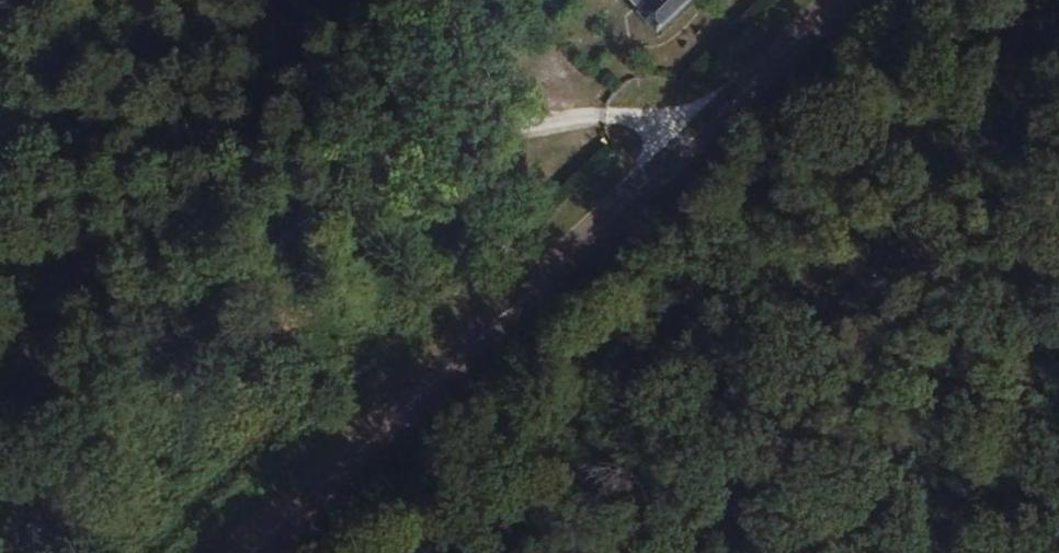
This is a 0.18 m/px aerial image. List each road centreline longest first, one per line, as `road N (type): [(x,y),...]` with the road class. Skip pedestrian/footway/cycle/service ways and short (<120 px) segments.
road 1 (tertiary): [(841,0),(253,552)]
road 2 (track): [(0,203),(751,89)]
road 3 (track): [(0,141),(233,552)]
road 4 (track): [(751,89),(1058,210)]
road 5 (track): [(751,89),(1058,44)]

